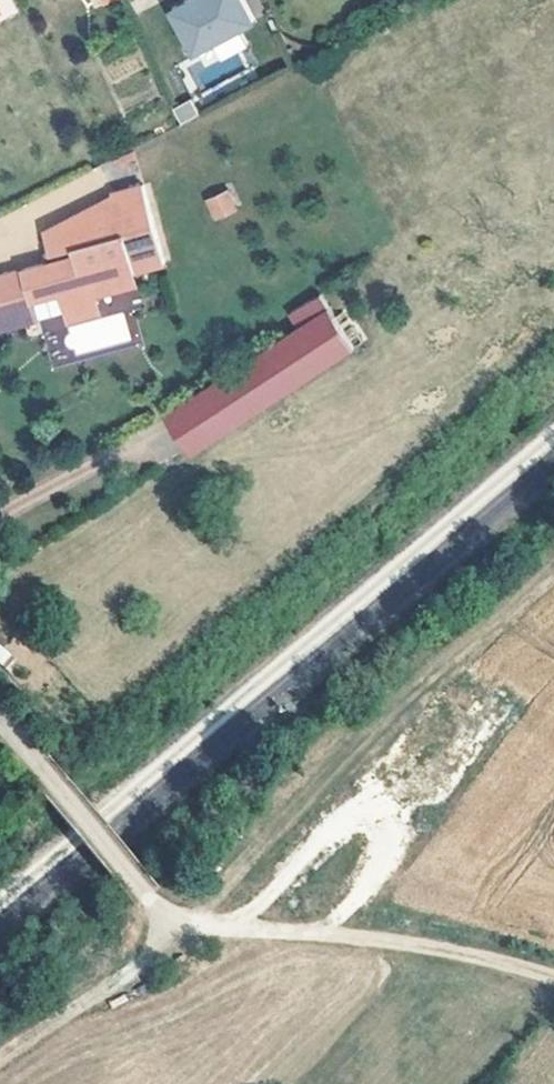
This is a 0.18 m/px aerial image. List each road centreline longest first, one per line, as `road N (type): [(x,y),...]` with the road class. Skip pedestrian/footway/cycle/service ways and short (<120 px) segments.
road 1 (track): [(0,1056),(139,961),(164,923),(208,898),(370,721),(553,570)]
road 2 (track): [(164,923),(438,943),(553,973)]
road 3 (track): [(164,923),(74,811)]

